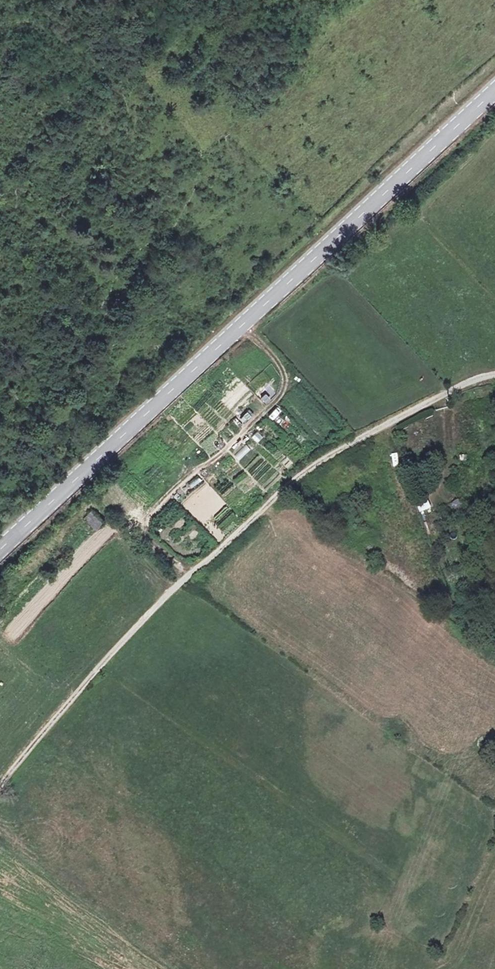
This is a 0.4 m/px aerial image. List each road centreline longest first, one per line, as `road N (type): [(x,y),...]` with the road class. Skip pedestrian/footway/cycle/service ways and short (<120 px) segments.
road 1 (secondary): [(494,92),(0,550)]
road 2 (track): [(0,792),(147,615),(324,459),(494,376)]

